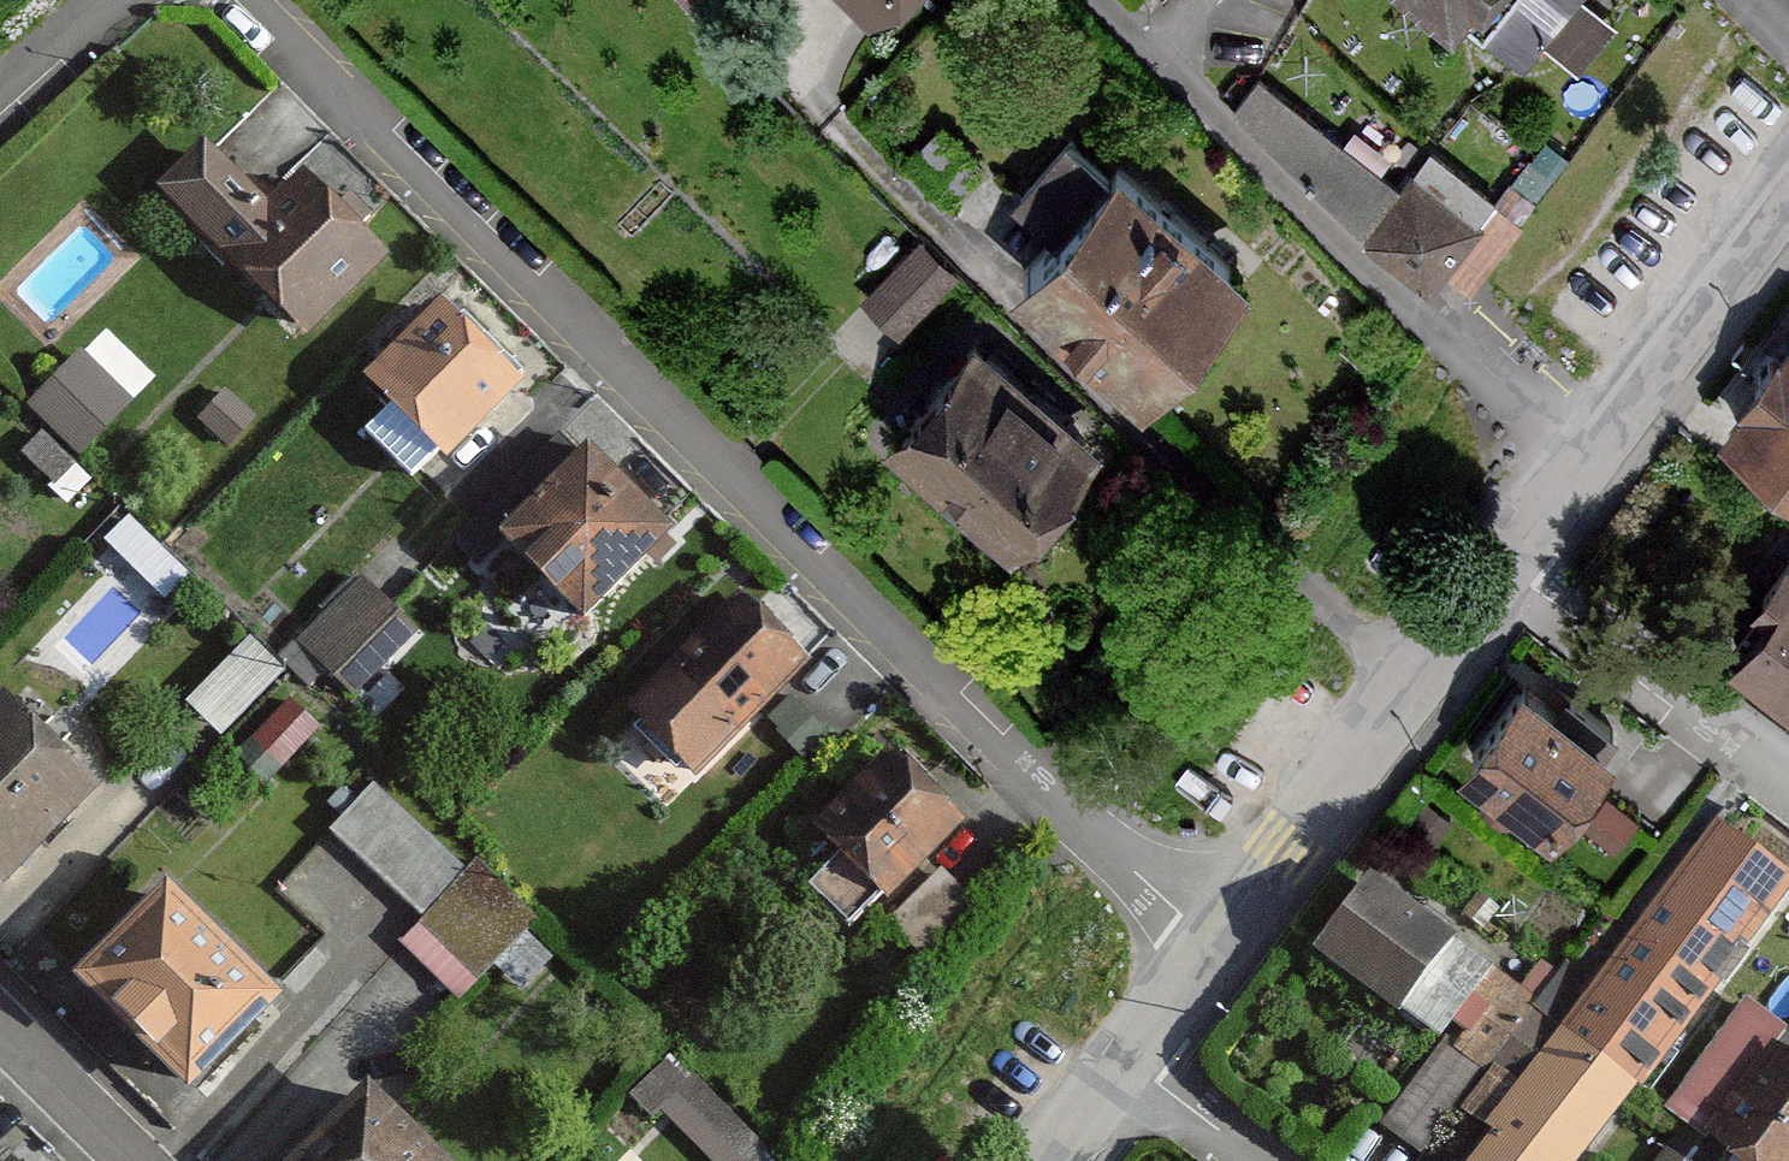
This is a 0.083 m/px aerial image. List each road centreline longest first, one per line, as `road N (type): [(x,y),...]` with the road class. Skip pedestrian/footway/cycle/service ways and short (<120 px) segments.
road 1 (residential): [(1209,943),(1126,874),(1057,793),(996,756),(250,0)]
road 2 (residential): [(1209,943),(1507,564)]
road 3 (residential): [(1507,564),(1788,188)]
road 4 (residential): [(1507,564),(1788,770)]
road 5 (residential): [(0,1028),(136,1160)]
road 6 (residential): [(1120,1063),(1256,1160)]
road 7 (residential): [(1120,1063),(1209,943)]
road 8 (residential): [(116,0),(0,93)]
road 9 (residential): [(1049,1160),(1120,1063)]

